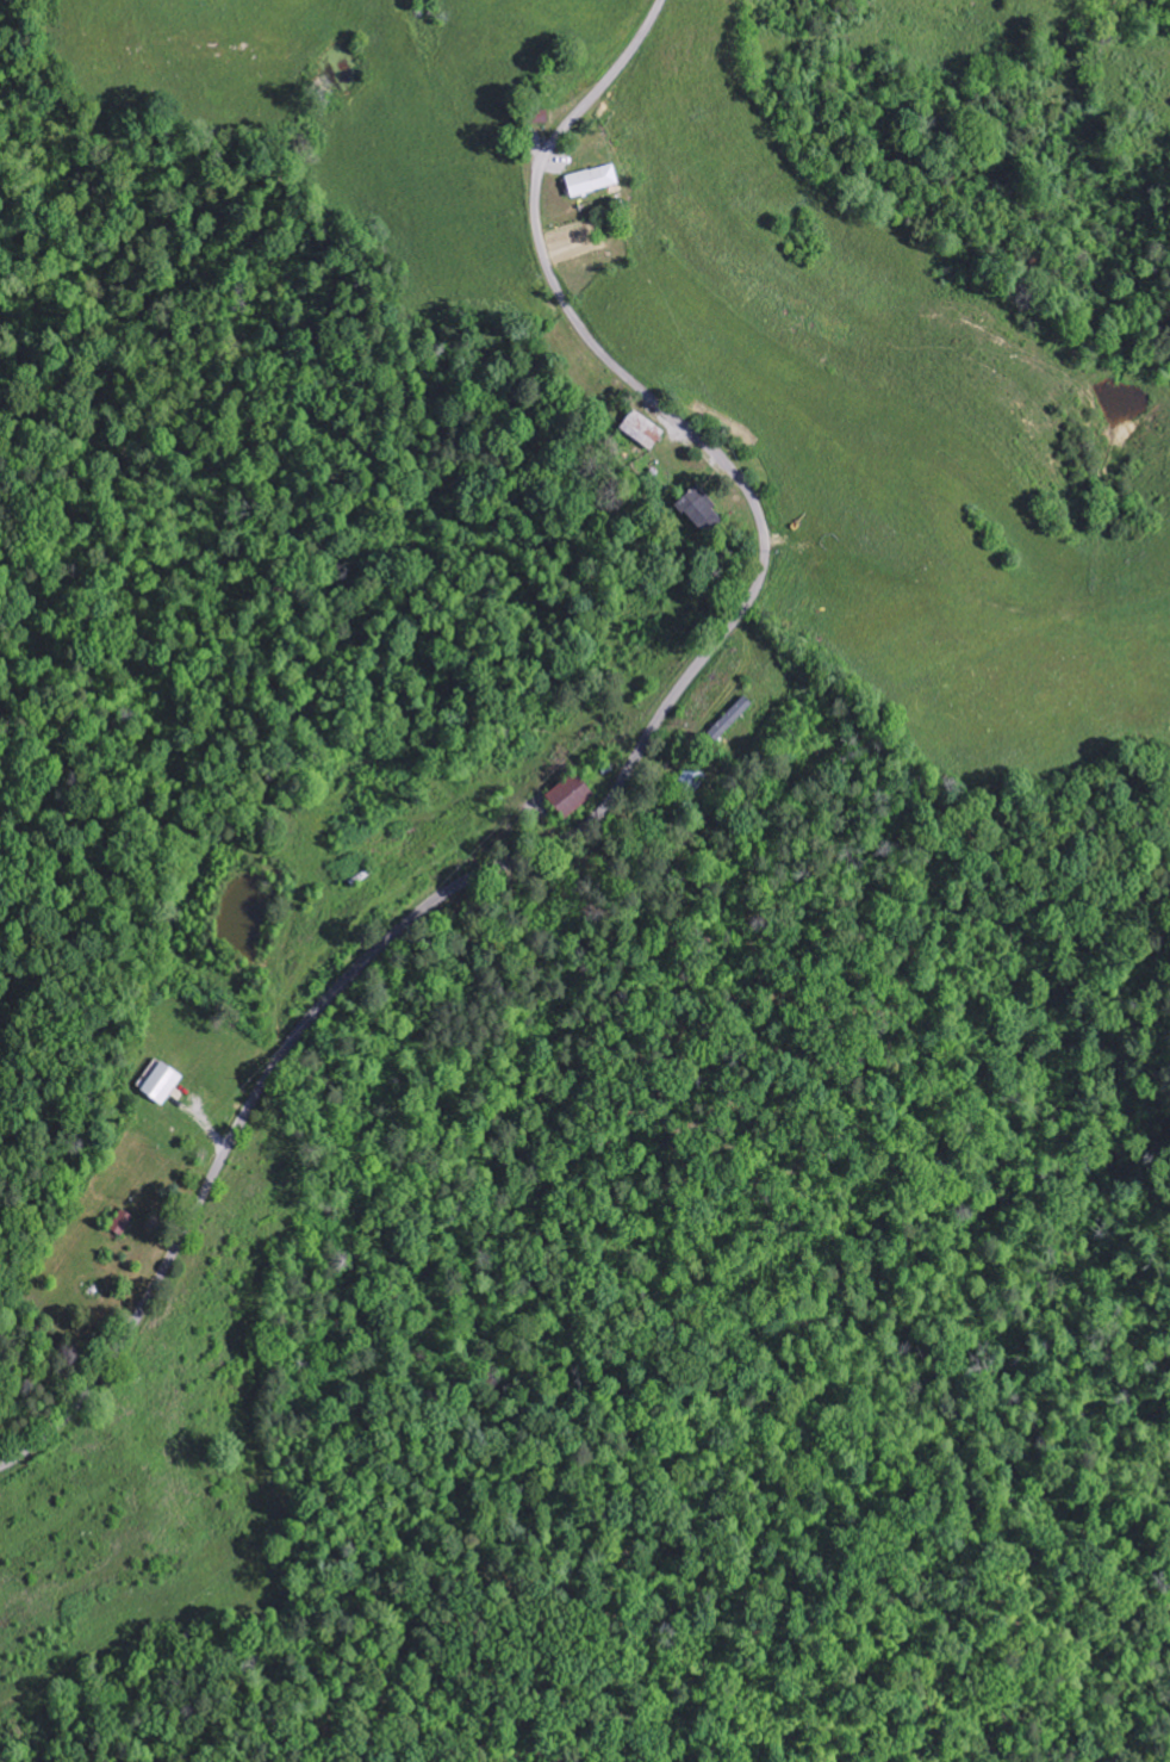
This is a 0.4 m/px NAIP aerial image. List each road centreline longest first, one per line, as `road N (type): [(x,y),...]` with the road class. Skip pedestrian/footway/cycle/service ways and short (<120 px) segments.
road 1 (residential): [(0,1466),(54,1428),(86,1392),(174,1254),(243,1116),(309,1025),(422,916),(595,814),(757,583),(761,532),(743,486),(587,339),(554,286),(534,213),(548,149),(616,70),(662,0)]

